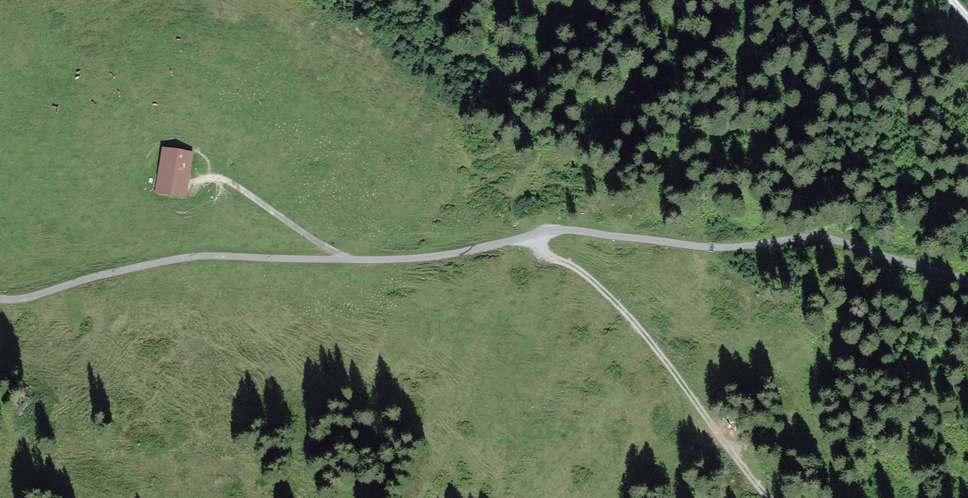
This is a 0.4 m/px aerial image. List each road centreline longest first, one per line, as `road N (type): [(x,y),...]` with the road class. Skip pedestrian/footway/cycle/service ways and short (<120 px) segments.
road 1 (track): [(967,278),(834,234),(725,248),(563,229),(416,259),(197,257),(0,297)]
road 2 (track): [(529,236),(617,303),(771,497)]
road 3 (track): [(199,180),(228,181),(346,259)]

